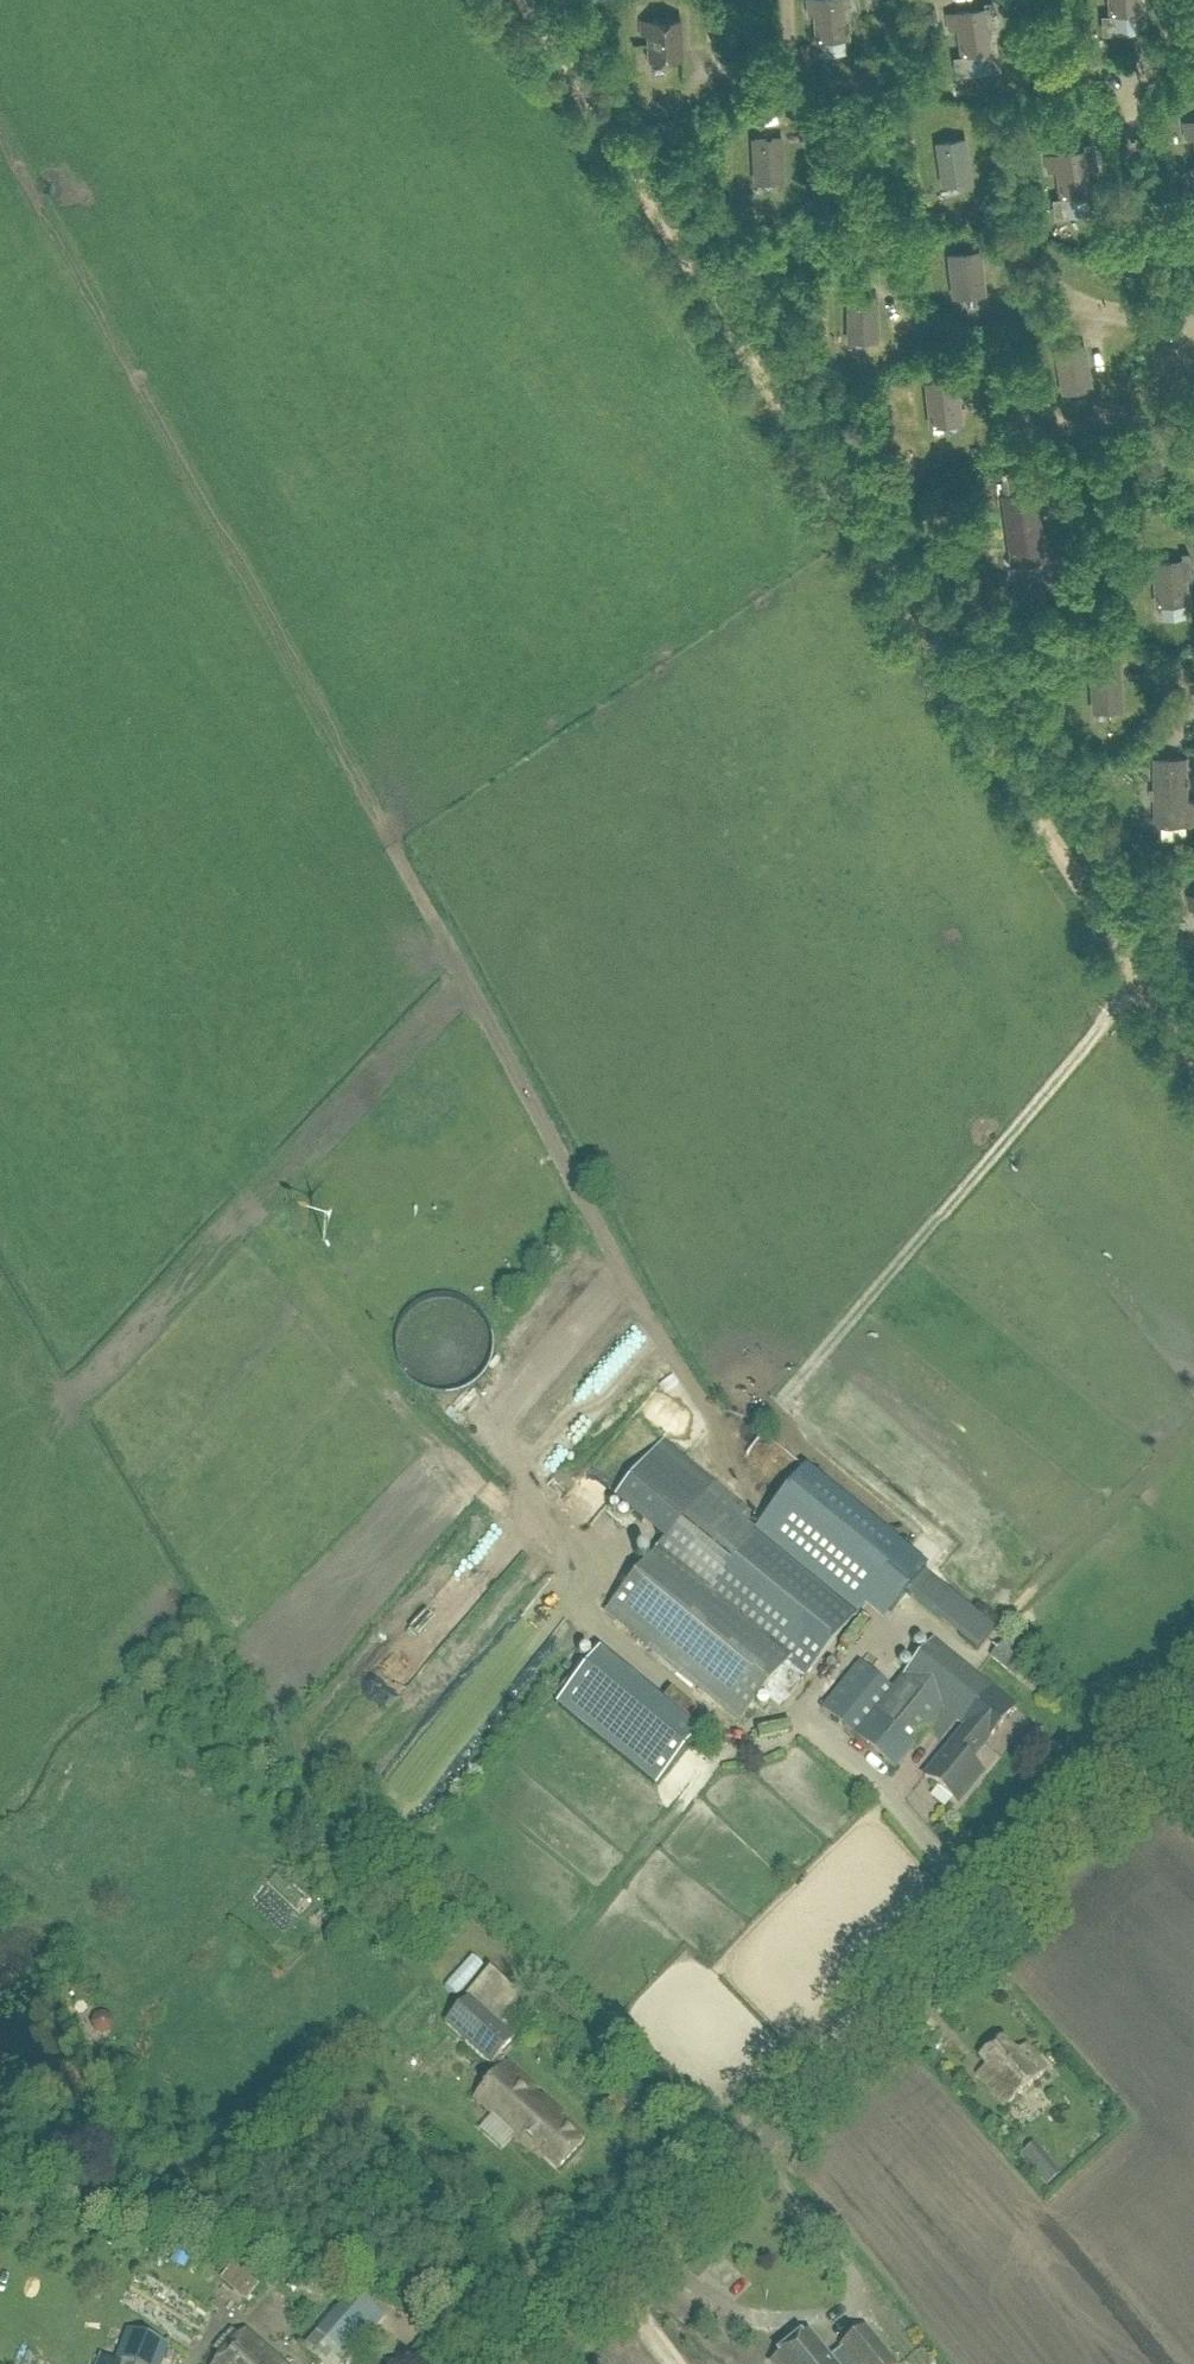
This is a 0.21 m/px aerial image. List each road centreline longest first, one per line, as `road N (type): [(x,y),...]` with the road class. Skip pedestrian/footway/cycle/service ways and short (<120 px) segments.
road 1 (track): [(733,1464),(0,128)]
road 2 (track): [(522,0),(1193,1063)]
road 3 (tertiary): [(543,2363),(1193,1713)]
road 4 (track): [(733,1464),(1142,980)]
road 5 (track): [(516,1509),(440,1455),(236,1180)]

